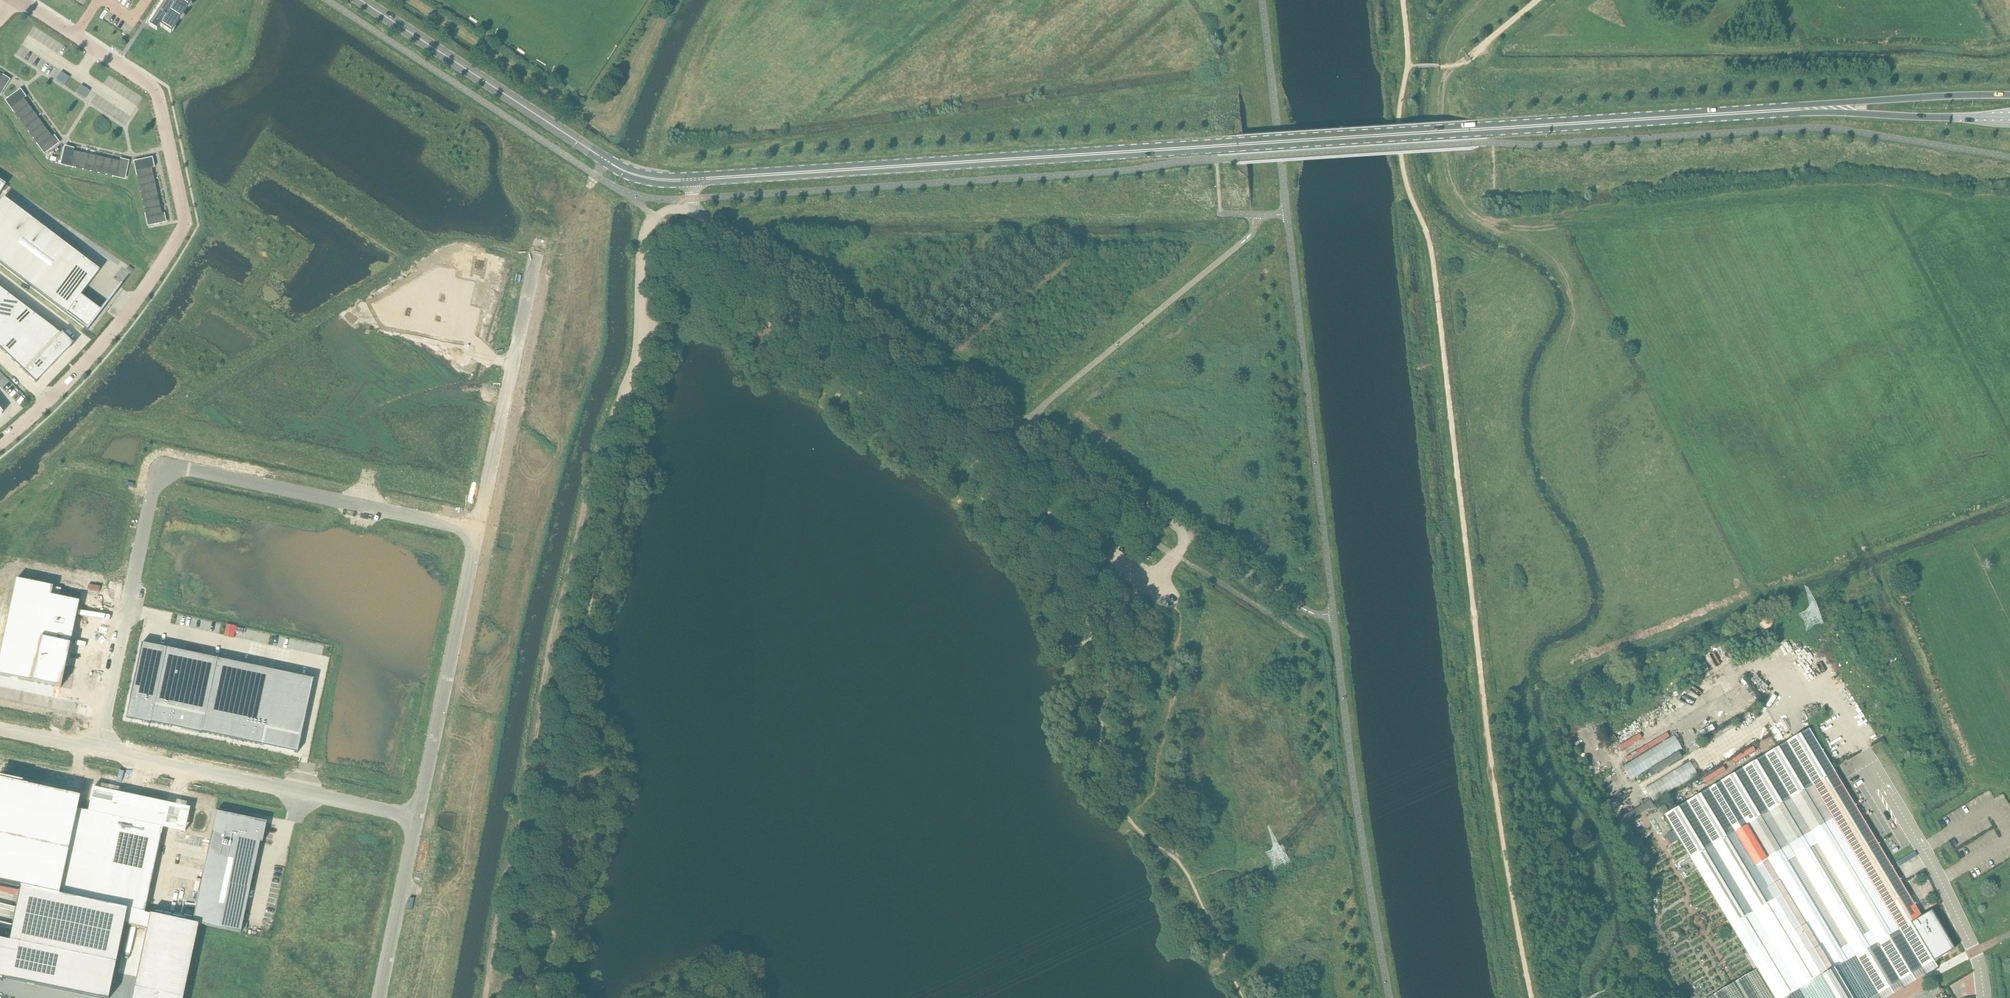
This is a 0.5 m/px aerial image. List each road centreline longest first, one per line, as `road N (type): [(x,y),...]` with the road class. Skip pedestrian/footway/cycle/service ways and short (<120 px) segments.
road 1 (tertiary): [(1470,129),(688,179)]
road 2 (unclassified): [(1164,572),(1190,534),(696,209)]
road 3 (unclassified): [(477,530),(182,467),(164,471),(153,483),(99,750)]
road 4 (track): [(607,417),(486,997)]
road 5 (unclassified): [(477,530),(550,189)]
road 6 (unclassified): [(99,750),(414,817)]
road 7 (tertiary): [(1470,129),(1782,110)]
road 8 (residential): [(19,0),(156,90),(186,224)]
road 9 (unclassified): [(414,817),(477,530)]
road 10 (unclassified): [(186,224),(108,338),(0,445)]
road 11 (tertiary): [(2009,95),(1782,110)]
road 12 (tertiary): [(1782,110),(2009,118)]
road 13 (tertiary): [(538,136),(518,103),(361,0)]
road 14 (track): [(656,216),(643,239),(634,366),(607,417)]
road 15 (unclassified): [(376,997),(414,817)]

